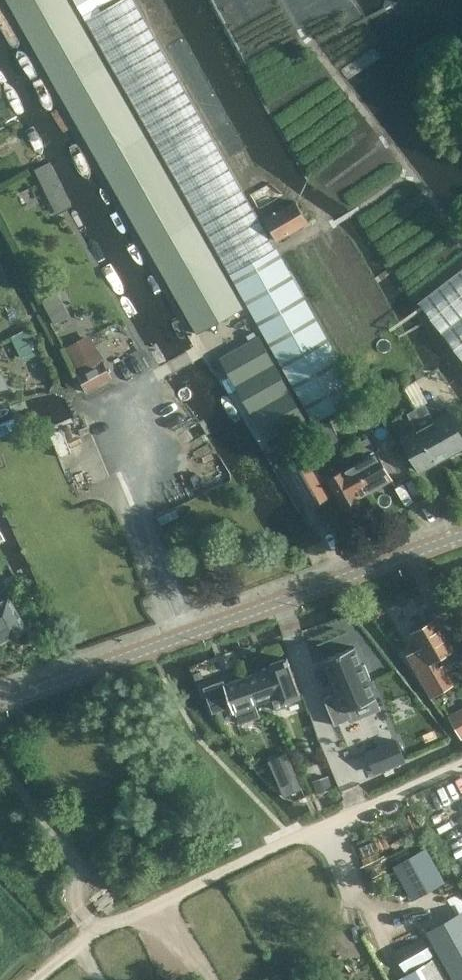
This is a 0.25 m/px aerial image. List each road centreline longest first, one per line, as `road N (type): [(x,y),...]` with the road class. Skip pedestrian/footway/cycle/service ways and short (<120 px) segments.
road 1 (tertiary): [(0,705),(461,535)]
road 2 (track): [(305,36),(461,238)]
road 3 (track): [(282,601),(322,729),(358,810)]
road 4 (track): [(0,765),(71,848),(78,908)]
road 5 (track): [(389,933),(324,824)]

